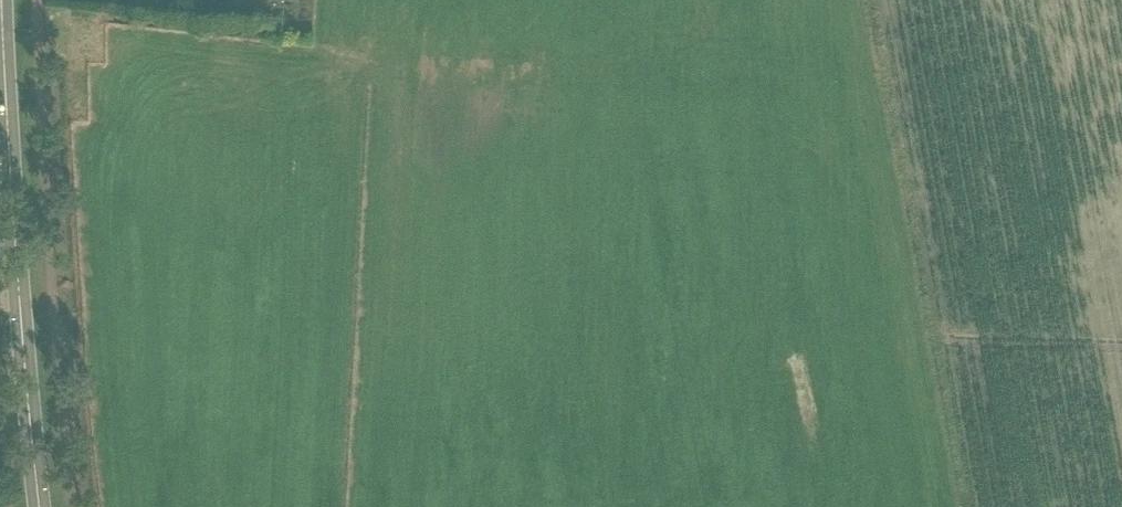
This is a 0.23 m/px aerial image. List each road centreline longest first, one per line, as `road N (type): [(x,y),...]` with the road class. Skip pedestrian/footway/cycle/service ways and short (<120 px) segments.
road 1 (tertiary): [(44,506),(0,21)]

